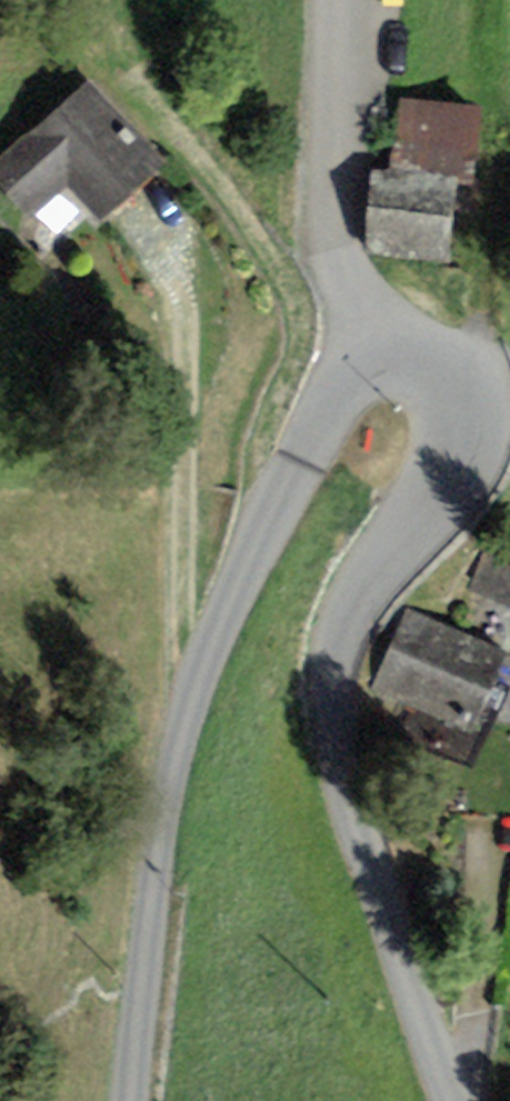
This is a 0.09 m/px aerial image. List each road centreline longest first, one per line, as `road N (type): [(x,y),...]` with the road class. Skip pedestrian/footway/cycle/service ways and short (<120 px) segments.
road 1 (unclassified): [(450,1100),(344,799),(335,673),(372,584),(452,466),(464,412),(436,365),(408,351),(376,351)]
road 2 (unclassified): [(376,351),(353,370),(311,433),(184,702),(126,1058),(127,1100)]
road 3 (unclassified): [(376,351),(340,185),(348,0)]

